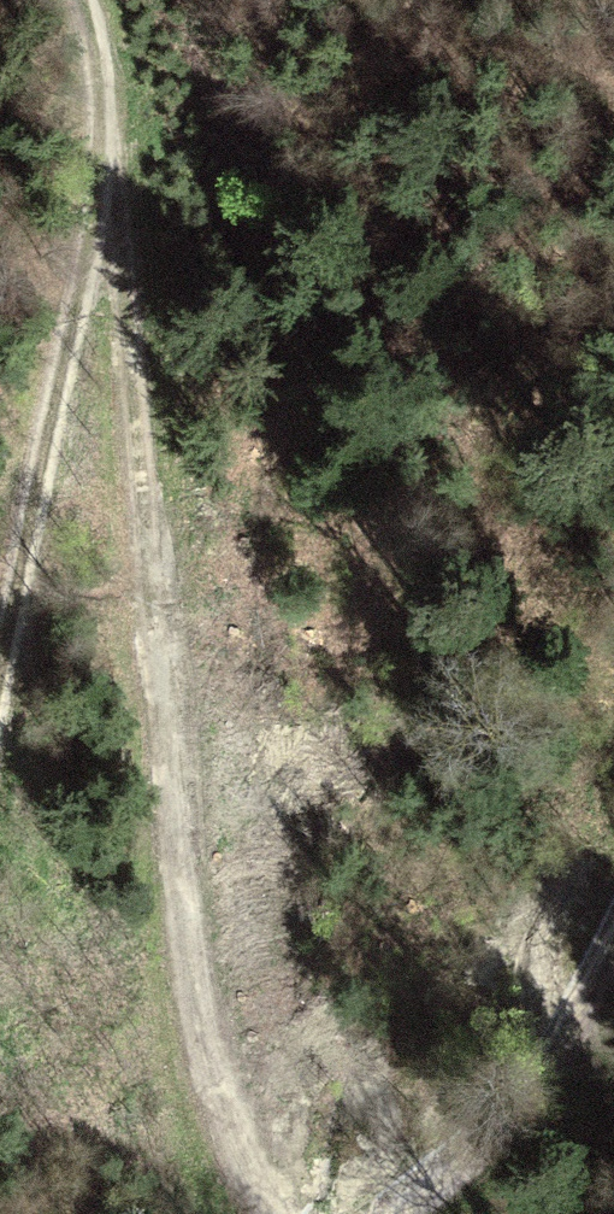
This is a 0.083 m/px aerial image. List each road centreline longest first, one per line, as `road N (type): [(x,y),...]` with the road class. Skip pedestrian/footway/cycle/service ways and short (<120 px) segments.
road 1 (track): [(96,221),(153,633),(183,997),(229,1140),(284,1213)]
road 2 (track): [(0,666),(96,221),(71,0)]
road 3 (track): [(613,939),(525,1087),(466,1155),(394,1213)]

